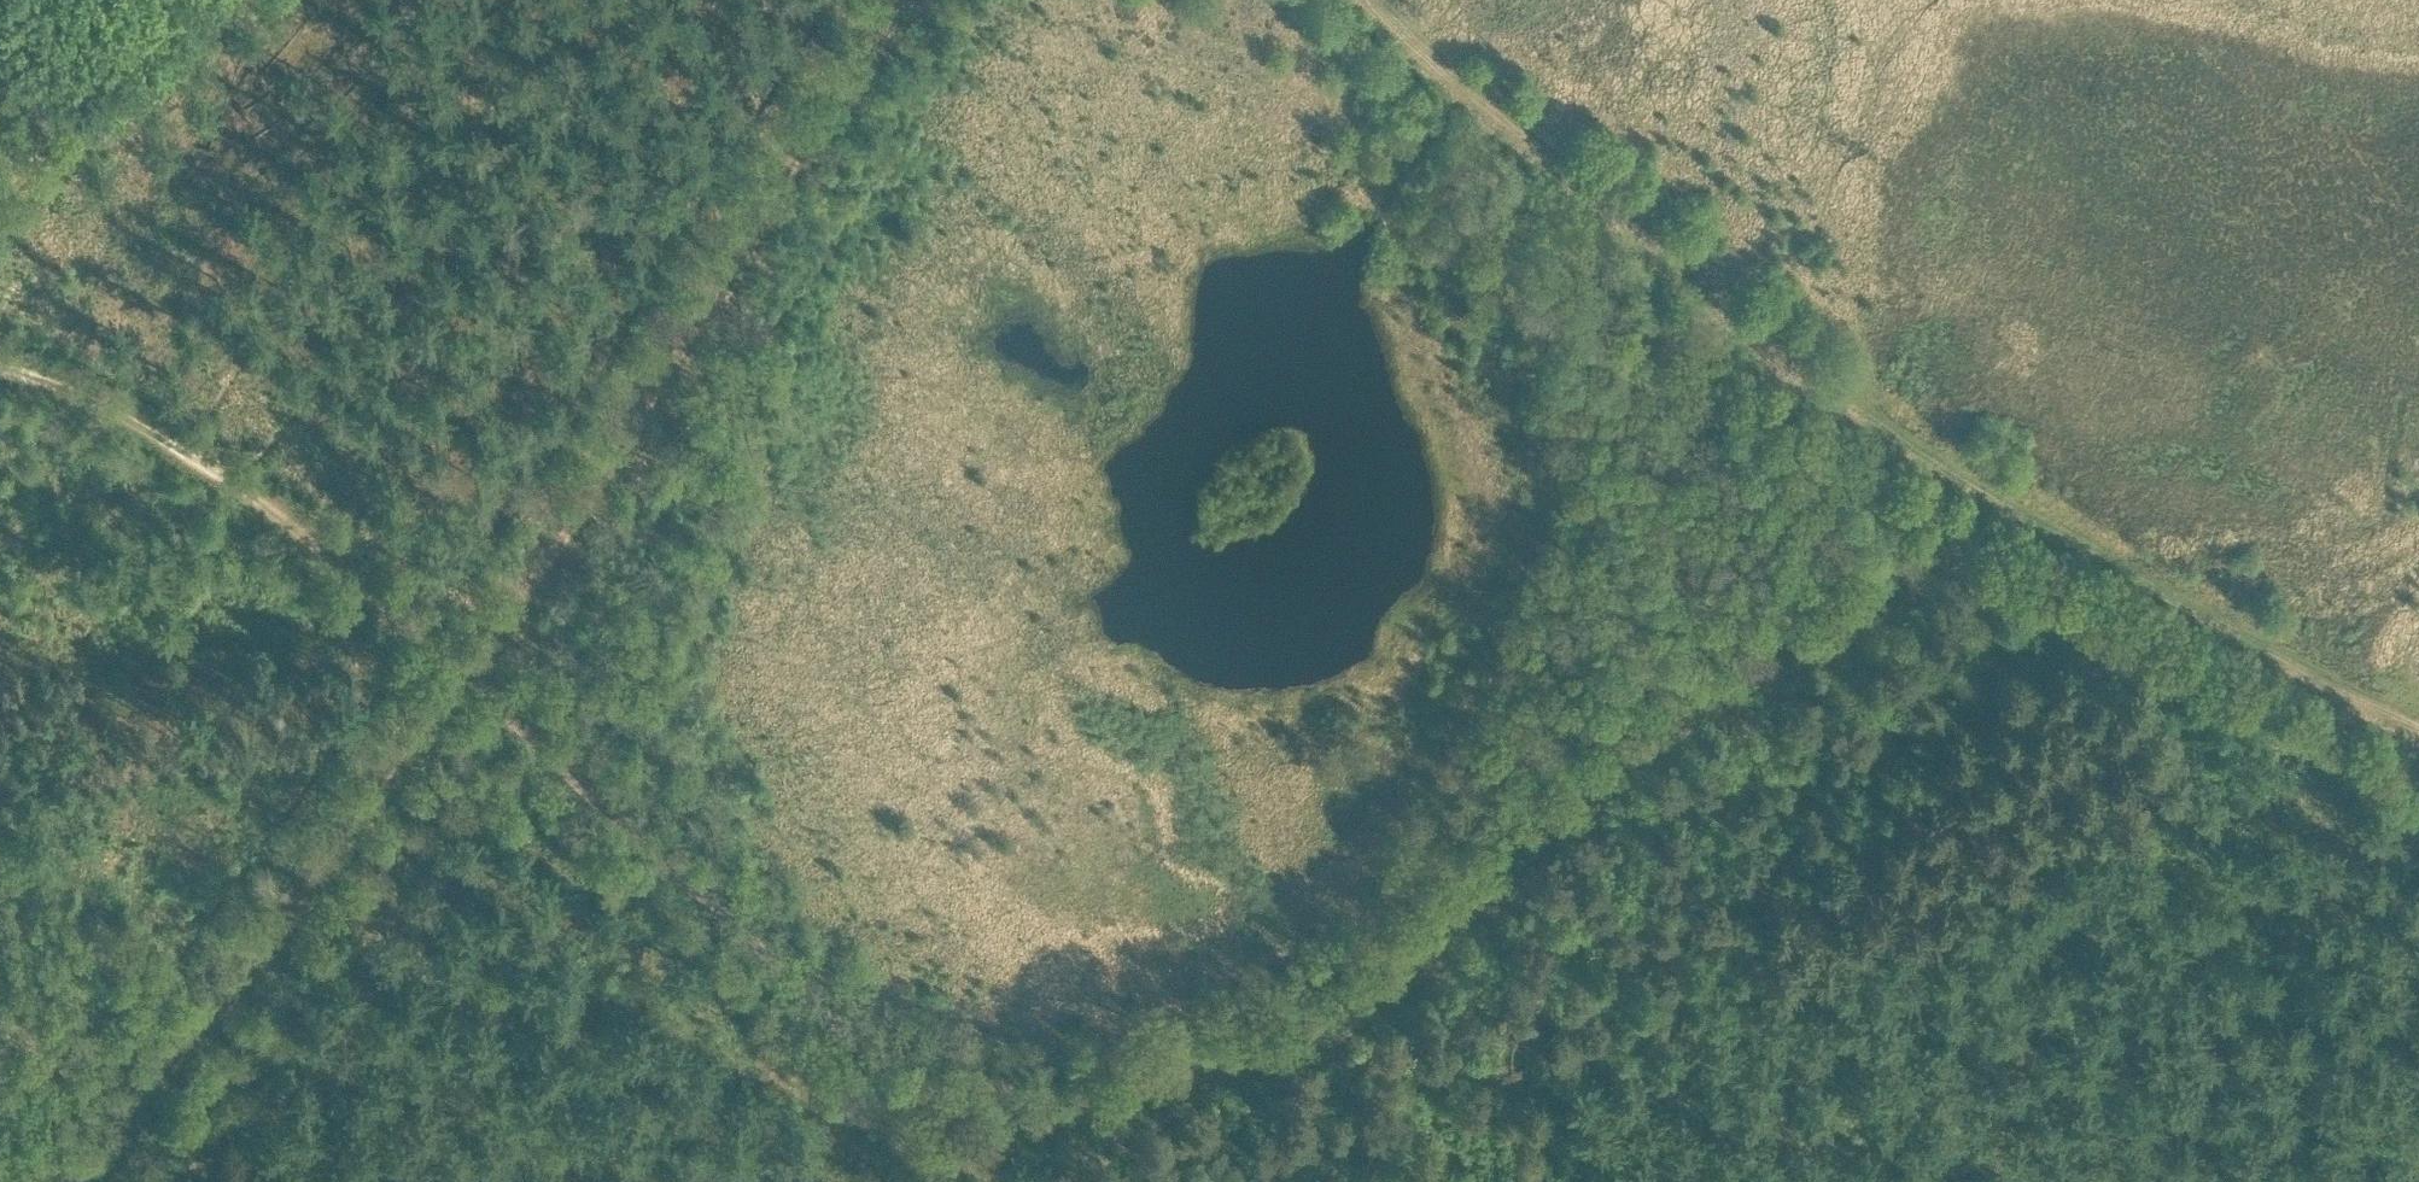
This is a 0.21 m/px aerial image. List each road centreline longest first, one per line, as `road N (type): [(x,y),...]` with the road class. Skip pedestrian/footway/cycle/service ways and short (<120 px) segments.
road 1 (track): [(457,675),(579,521),(912,0)]
road 2 (track): [(991,1181),(457,675)]
road 3 (track): [(53,1181),(457,675)]
road 4 (track): [(457,675),(223,483),(113,413),(0,372)]

